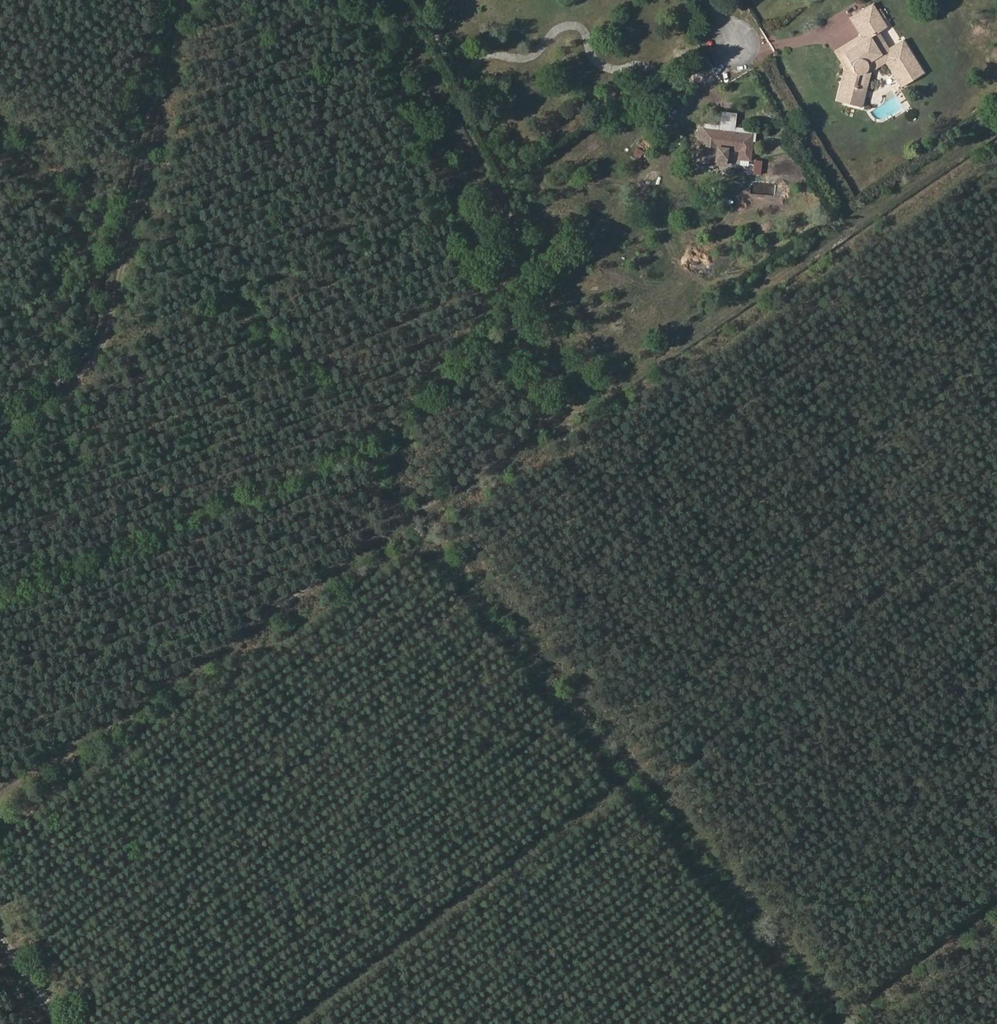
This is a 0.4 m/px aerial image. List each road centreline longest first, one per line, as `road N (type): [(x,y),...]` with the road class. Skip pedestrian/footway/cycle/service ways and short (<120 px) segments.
road 1 (track): [(0,919),(71,1023)]

